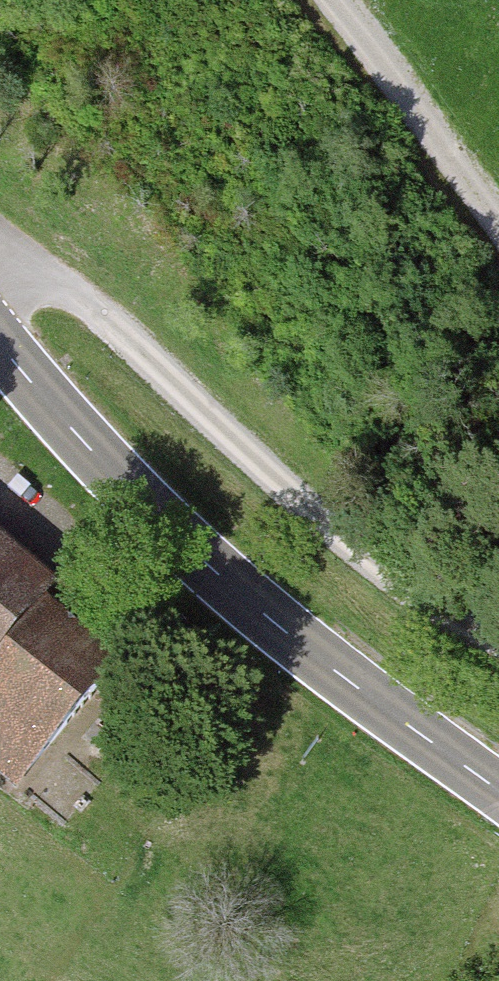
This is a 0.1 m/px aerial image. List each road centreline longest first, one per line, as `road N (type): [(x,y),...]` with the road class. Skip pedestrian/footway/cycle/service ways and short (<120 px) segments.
road 1 (tertiary): [(498,789),(281,628),(129,494),(0,344)]
road 2 (track): [(498,641),(415,588),(68,285),(0,251)]
road 3 (track): [(498,228),(329,0)]

